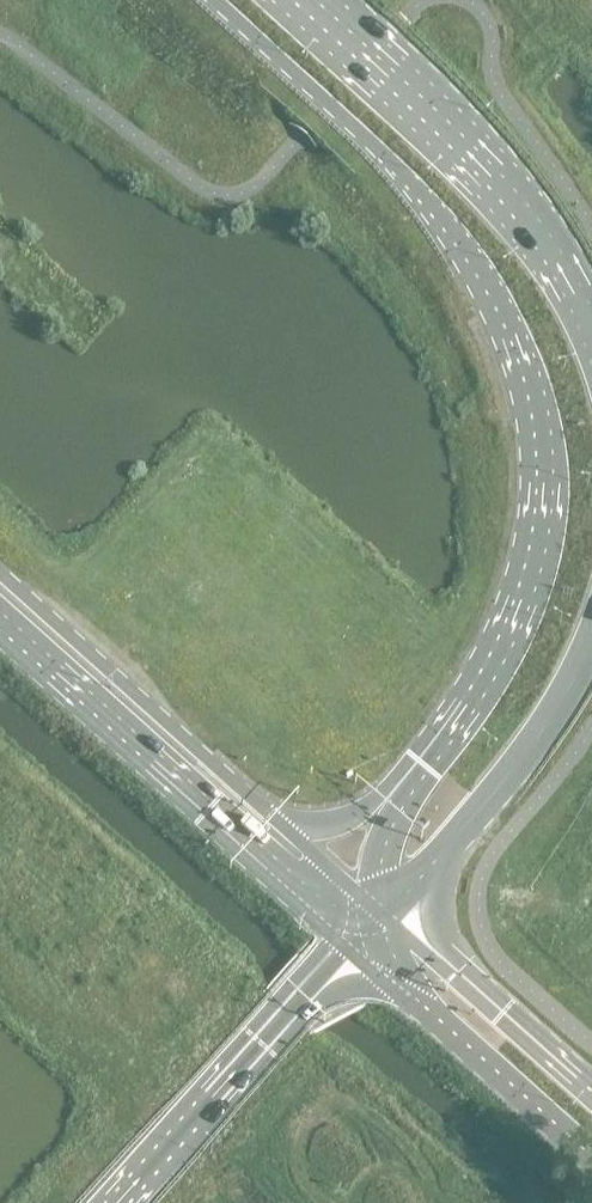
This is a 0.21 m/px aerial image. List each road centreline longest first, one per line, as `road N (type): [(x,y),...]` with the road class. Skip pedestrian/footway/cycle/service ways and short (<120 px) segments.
road 1 (secondary): [(218,0),(437,204),(502,300),(536,400),(543,500),(528,586),(490,671),(416,774)]
road 2 (secondary): [(0,619),(350,942)]
road 3 (secondary): [(591,313),(571,266),(512,185),(316,0)]
road 4 (secondary): [(282,823),(0,575)]
road 5 (motorway): [(122,1202),(350,942)]
road 6 (secondary): [(388,916),(544,728),(591,648)]
road 7 (secondary): [(350,942),(591,1159)]
road 8 (secondary): [(591,1095),(388,916)]
road 9 (secondary): [(416,774),(342,821),(282,823)]
road 10 (secondary): [(416,774),(367,896)]

